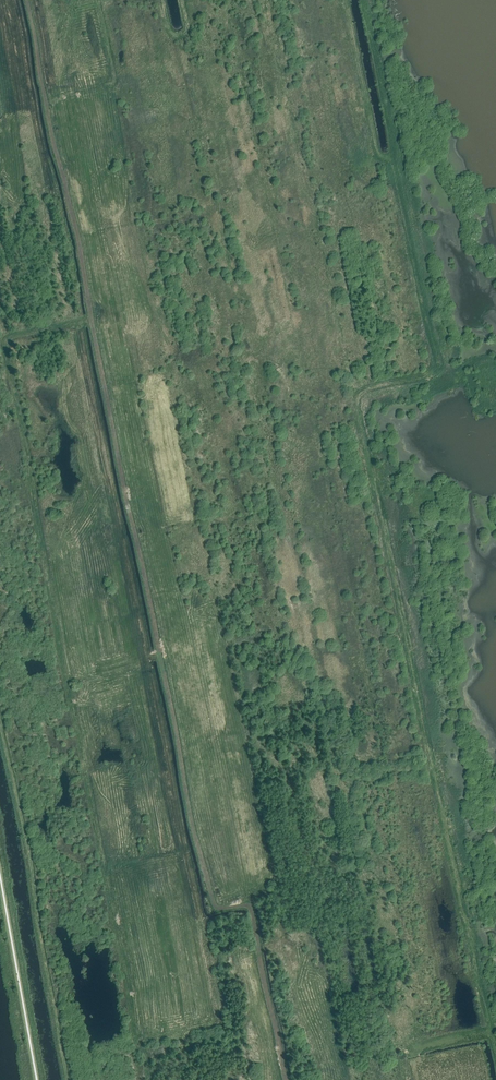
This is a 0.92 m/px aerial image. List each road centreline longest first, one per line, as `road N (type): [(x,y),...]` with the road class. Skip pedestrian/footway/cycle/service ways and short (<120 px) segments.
road 1 (track): [(288,1079),(251,911),(216,906),(193,835),(47,111),(53,100),(112,82),(98,0)]
road 2 (track): [(149,1079),(136,1045),(5,343),(91,320)]

